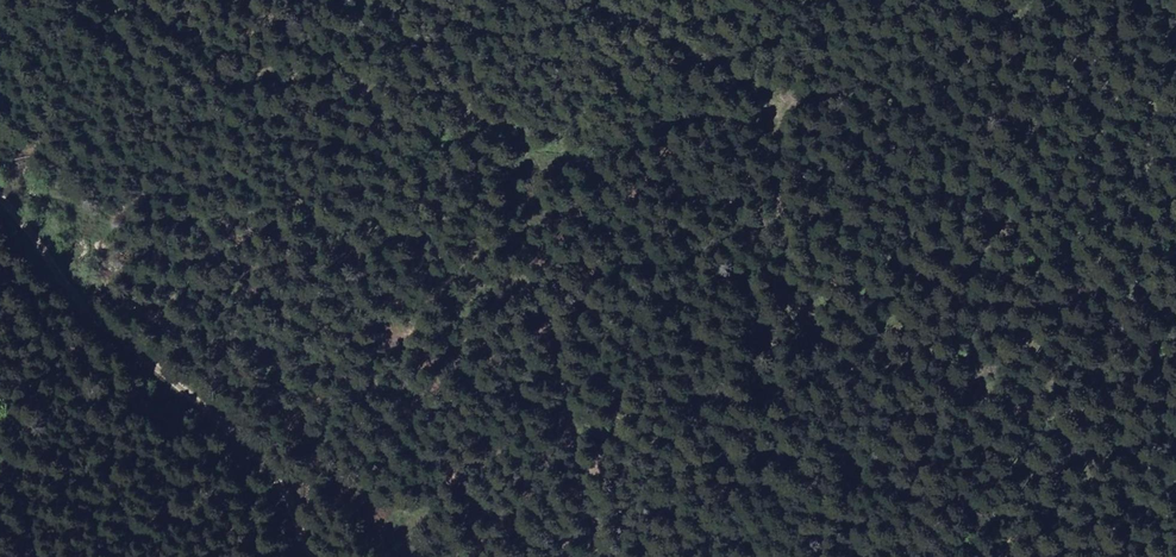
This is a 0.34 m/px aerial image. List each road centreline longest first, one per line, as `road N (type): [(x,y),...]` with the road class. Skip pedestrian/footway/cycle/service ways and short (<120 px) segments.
road 1 (track): [(577,556),(401,310),(414,212),(407,177),(385,160),(278,133),(210,90),(153,32),(103,0)]
road 2 (track): [(381,0),(429,70),(535,172),(546,202),(546,319),(607,556)]
road 3 (track): [(0,196),(75,298),(265,459),(317,556)]

